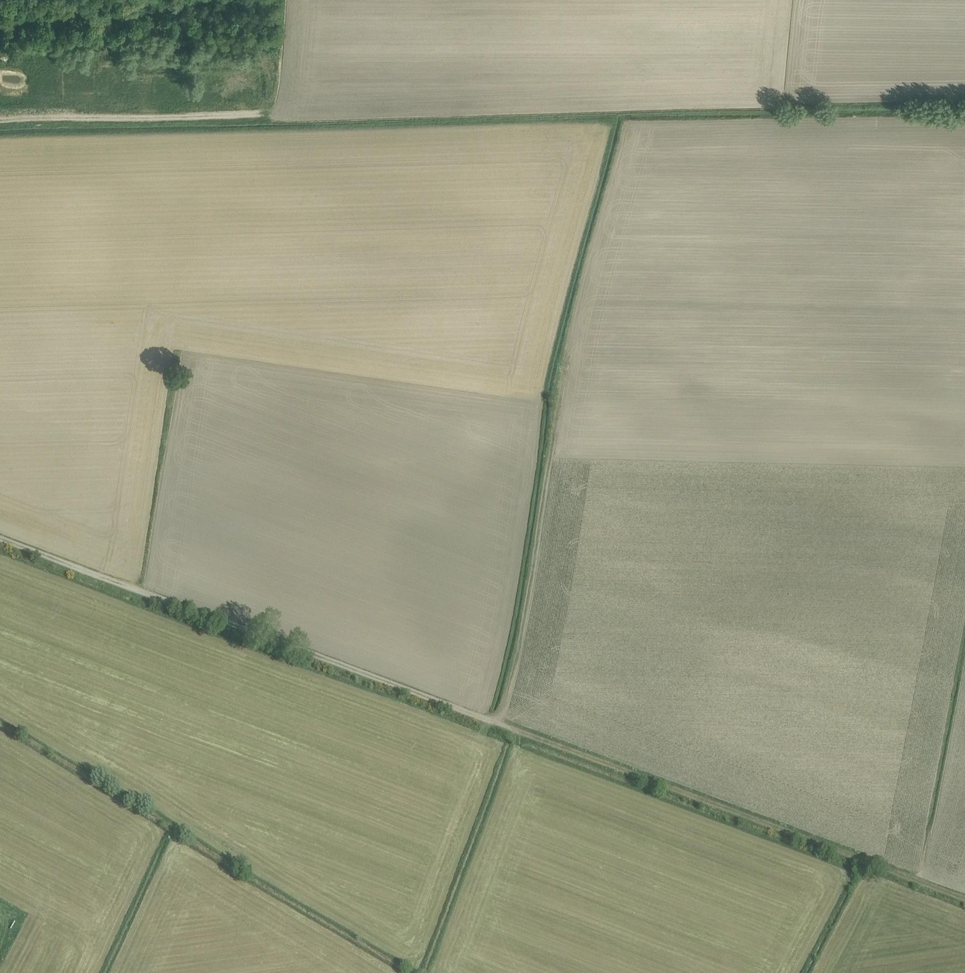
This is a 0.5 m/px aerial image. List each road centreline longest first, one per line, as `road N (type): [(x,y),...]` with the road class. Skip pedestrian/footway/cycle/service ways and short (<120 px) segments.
road 1 (track): [(964,897),(0,540)]
road 2 (track): [(179,114),(97,118),(43,109)]

